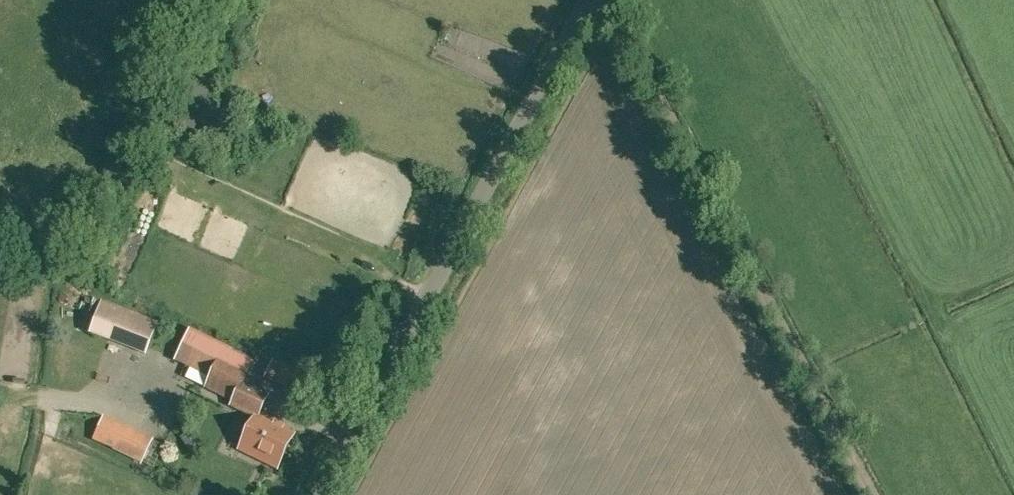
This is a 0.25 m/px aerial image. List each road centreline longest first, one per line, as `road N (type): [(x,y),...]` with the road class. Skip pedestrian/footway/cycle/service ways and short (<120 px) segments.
road 1 (unclassified): [(320,494),(591,0)]

